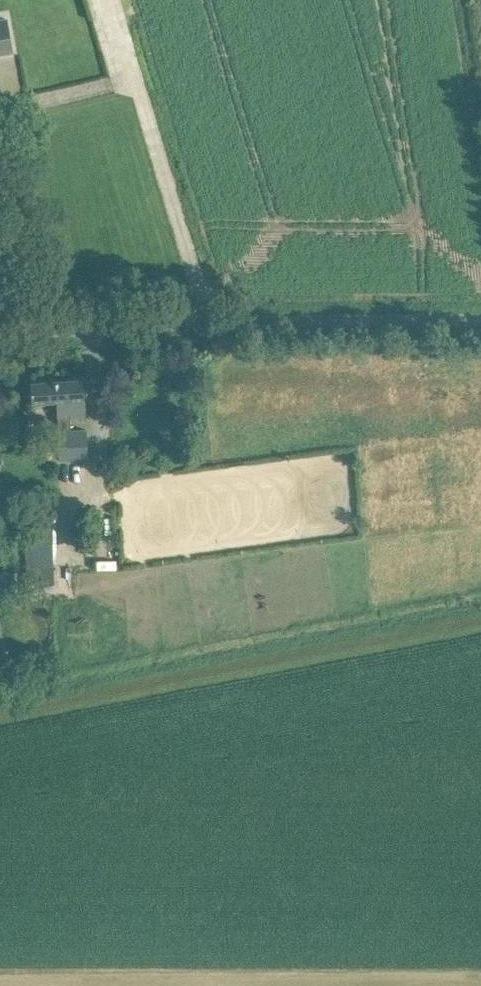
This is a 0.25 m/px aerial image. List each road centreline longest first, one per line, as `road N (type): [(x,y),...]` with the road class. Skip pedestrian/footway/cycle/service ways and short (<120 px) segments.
road 1 (unclassified): [(0,336),(250,321),(480,321)]

